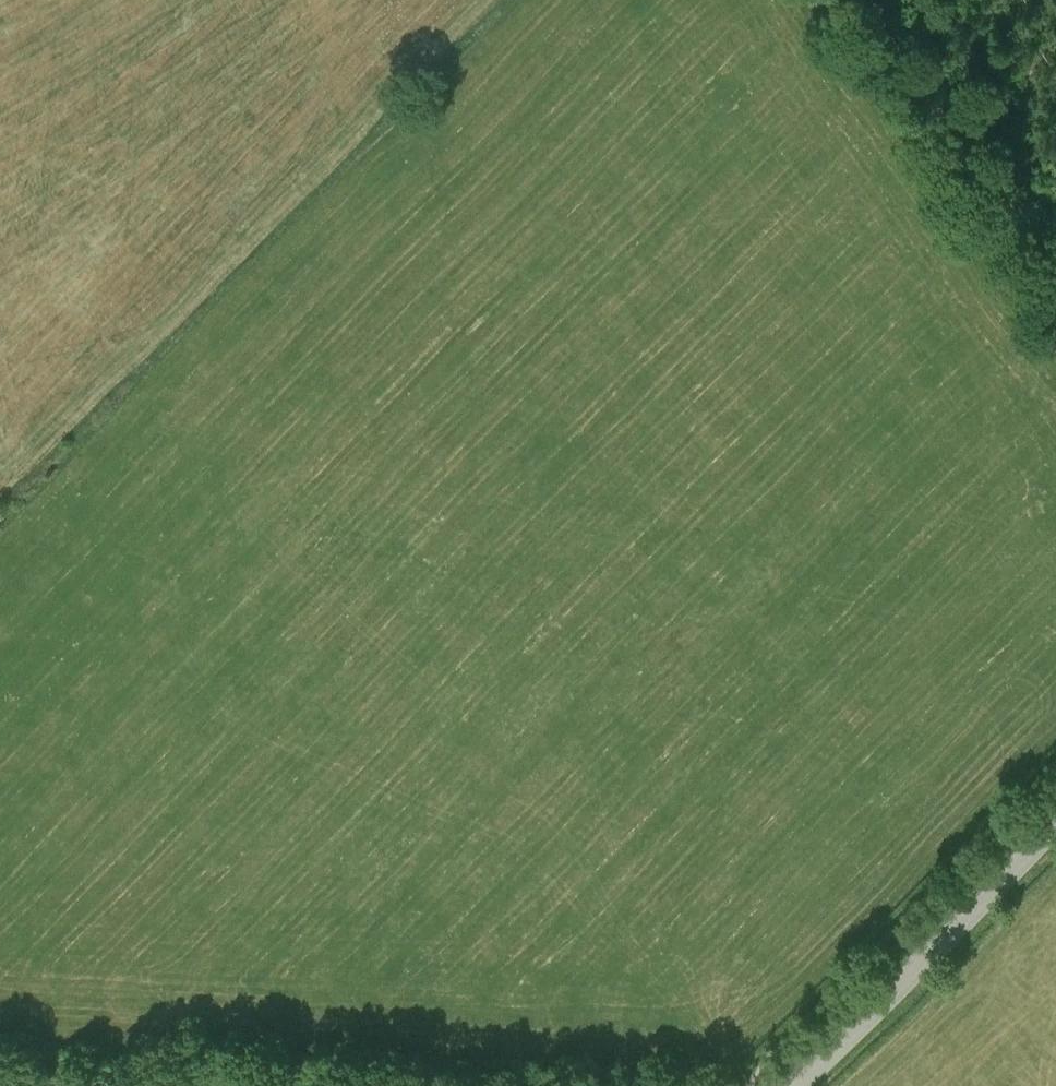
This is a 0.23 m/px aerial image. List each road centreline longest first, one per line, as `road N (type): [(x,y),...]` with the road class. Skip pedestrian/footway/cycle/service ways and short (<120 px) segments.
road 1 (residential): [(793,1085),(1055,833)]
road 2 (track): [(1055,250),(877,0)]

